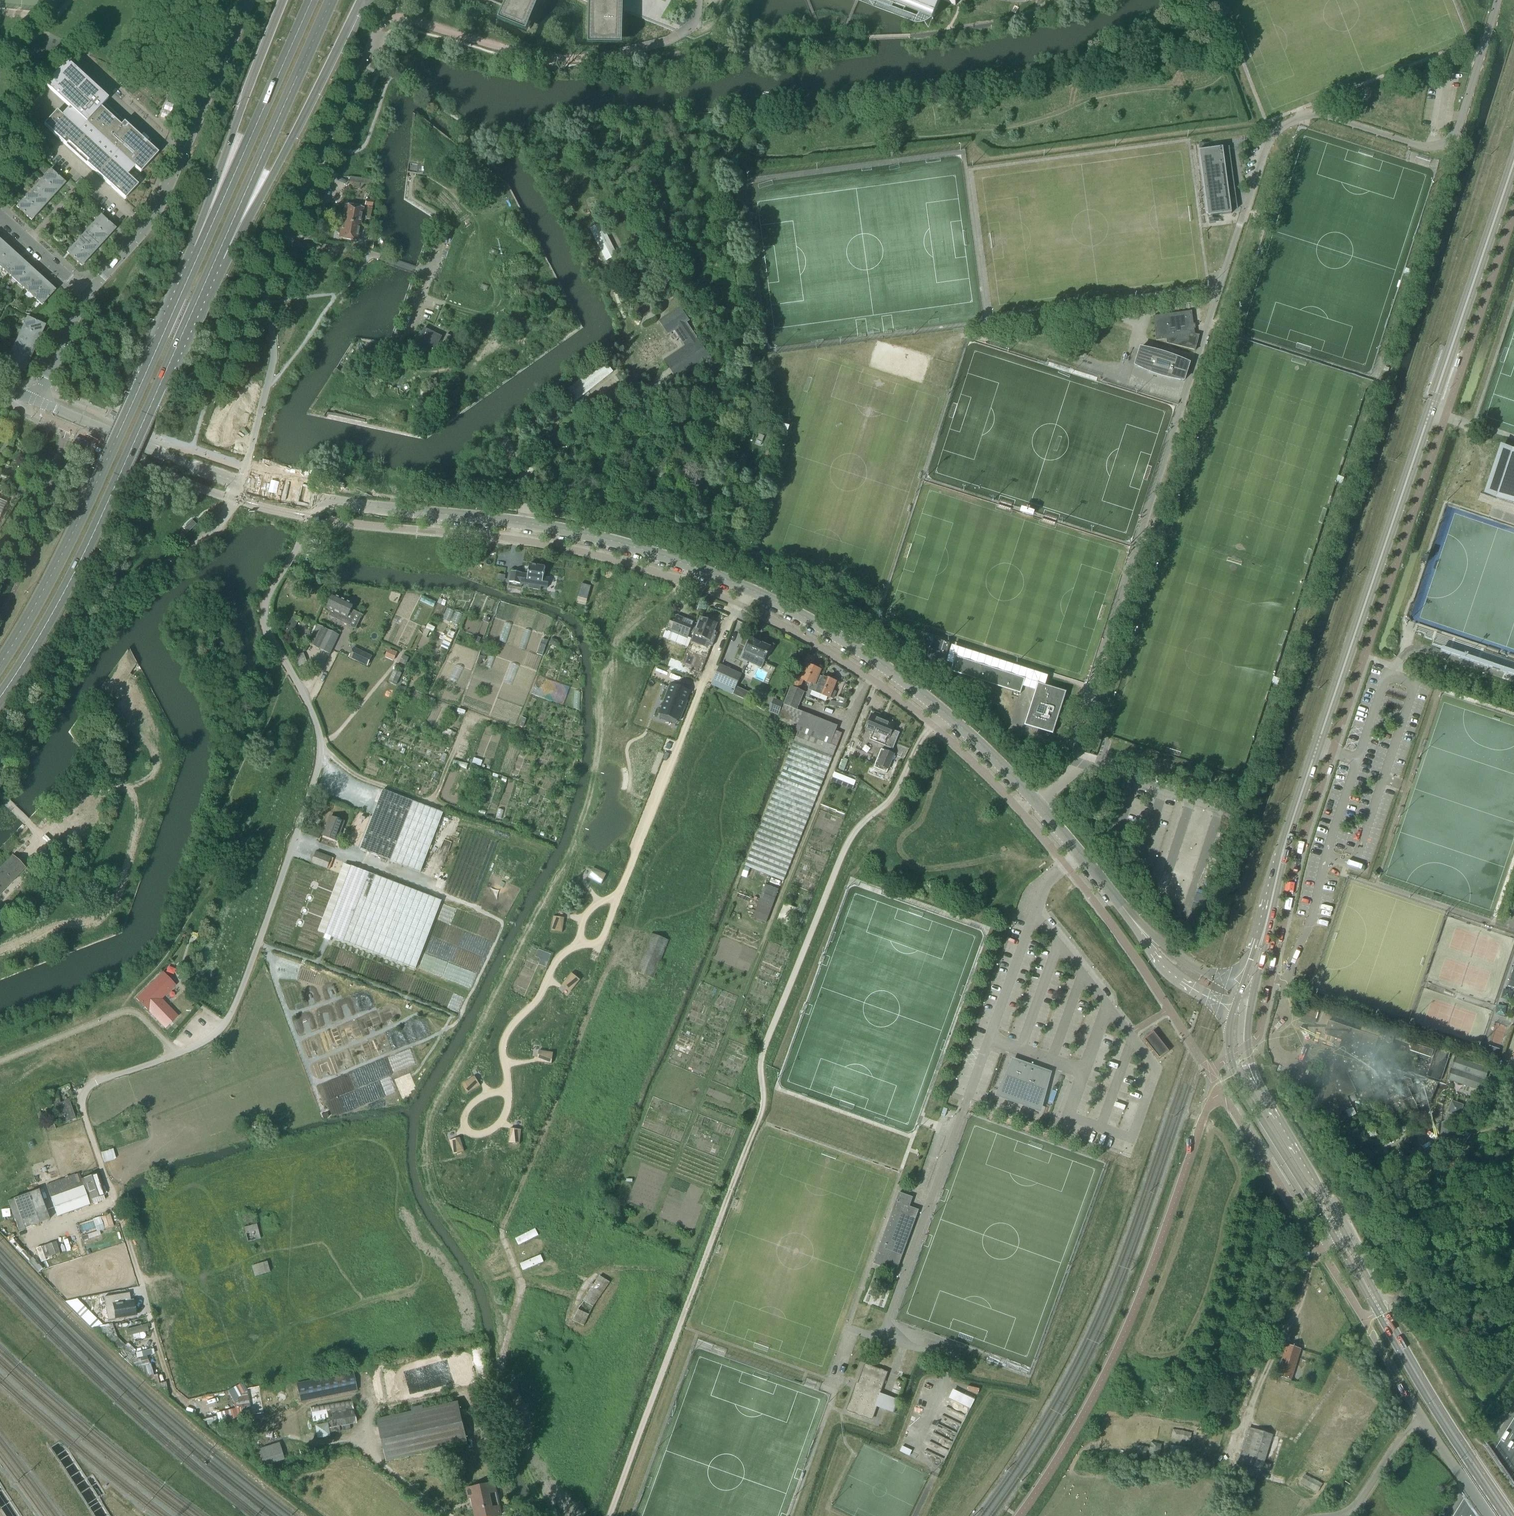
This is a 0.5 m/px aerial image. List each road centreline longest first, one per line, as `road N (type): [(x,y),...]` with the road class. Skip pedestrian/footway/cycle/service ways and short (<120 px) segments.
road 1 (unclassified): [(168,1386),(82,1097),(90,1086),(194,1046),(219,1029),(235,1003),(320,756),(311,710),(265,616),(319,498)]
road 2 (tertiary): [(1142,933),(985,750),(883,666),(780,604),(666,557),(560,529),(319,498)]
road 3 (secondary): [(1513,161),(1287,835),(1266,926)]
road 4 (track): [(370,1415),(486,1386),(500,1364),(521,1294),(507,1208),(596,974),(588,968),(599,943)]
road 5 (primary): [(0,695),(71,579),(202,292)]
road 6 (primary): [(173,309),(54,572),(0,664)]
road 7 (track): [(673,1170),(818,805)]
road 8 (primary): [(311,0),(173,309)]
road 9 (tertiary): [(88,292),(158,204),(249,0)]
road 10 (primary): [(202,292),(228,260),(362,0)]
road 11 (secondary): [(1508,1515),(1338,1234)]
road 12 (primary): [(283,0),(173,309)]
road 13 (primary): [(202,292),(331,0)]
road 14 (secondary): [(1234,1009),(1228,1044),(1234,1072),(1338,1234)]
road 15 (secondary): [(1338,1234),(1249,1065),(1249,1002)]
road 16 (track): [(508,923),(294,840)]
road 17 (tertiary): [(242,482),(37,402)]
road 18 (track): [(411,327),(445,228),(413,195),(416,174)]
road 19 (track): [(314,1086),(443,1032)]
road 20 (track): [(306,1064),(418,1014)]
road 21 (tertiary): [(1142,933),(1170,973),(1234,1009)]
road 22 (tertiary): [(37,402),(88,292)]

